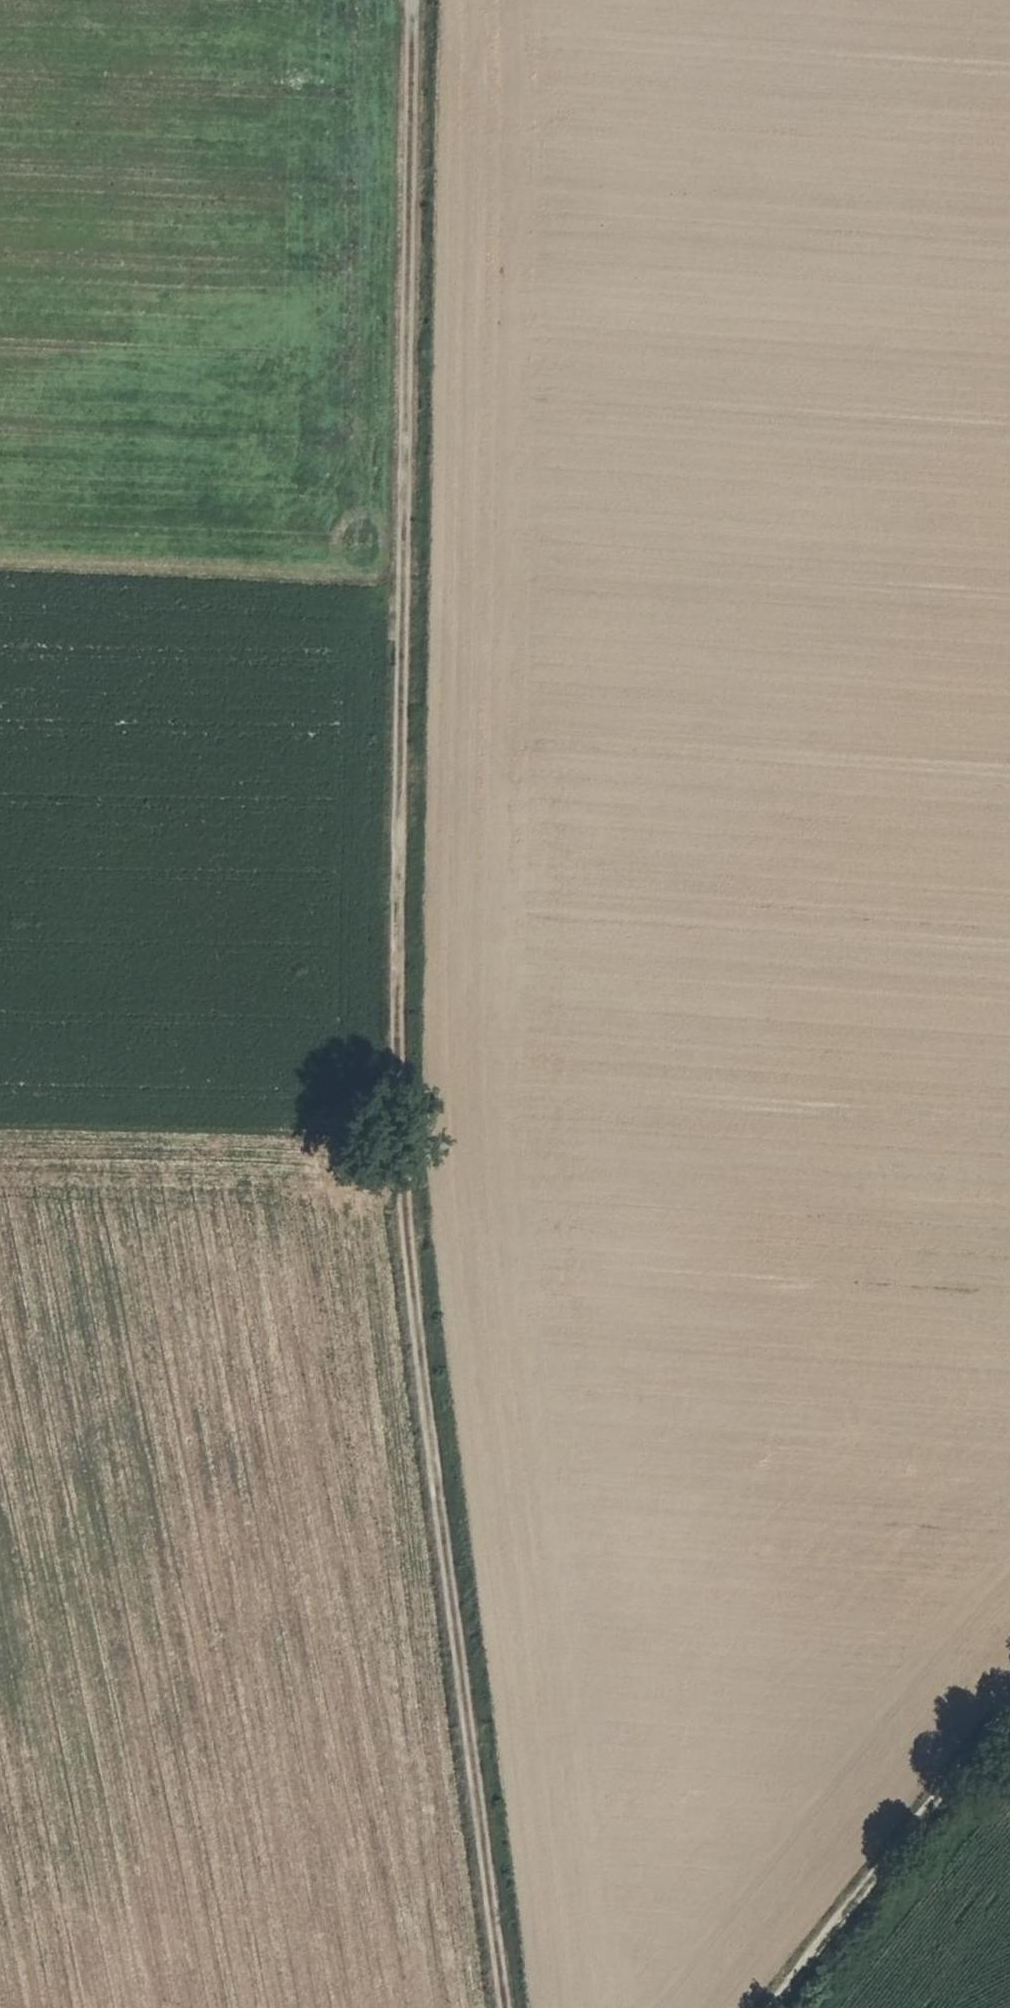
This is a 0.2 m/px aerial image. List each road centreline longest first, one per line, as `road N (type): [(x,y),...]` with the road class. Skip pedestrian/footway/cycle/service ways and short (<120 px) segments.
road 1 (track): [(411,0),(394,1033),(406,1237),(502,2007)]
road 2 (track): [(1009,1708),(765,2007)]

